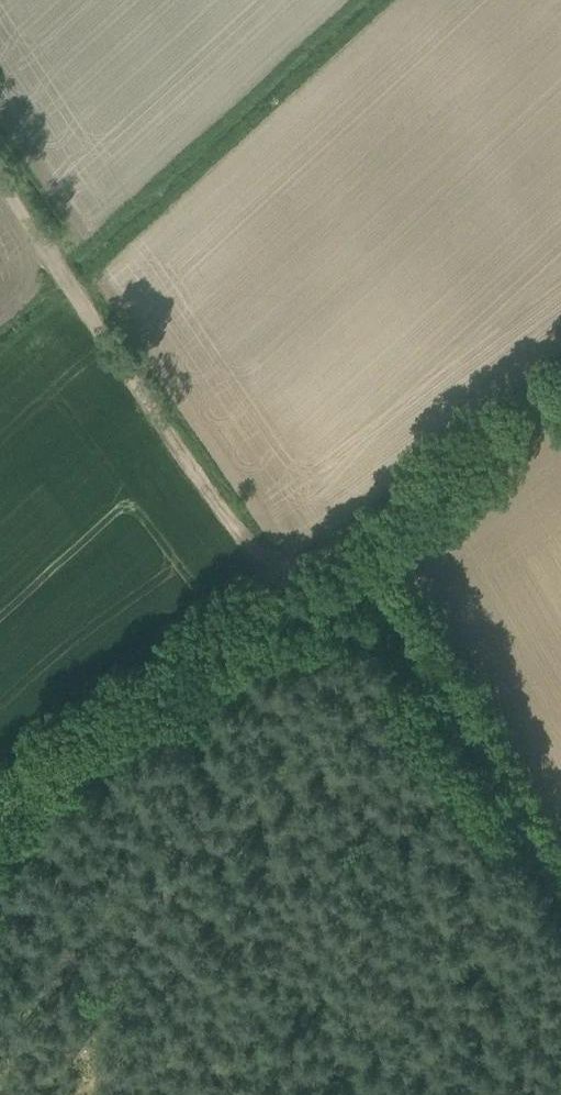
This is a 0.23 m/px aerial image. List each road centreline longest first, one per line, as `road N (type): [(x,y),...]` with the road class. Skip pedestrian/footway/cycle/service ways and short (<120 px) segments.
road 1 (track): [(0,177),(163,434),(282,595)]
road 2 (track): [(349,539),(560,893)]
road 3 (track): [(282,595),(0,824)]
road 4 (track): [(560,389),(349,539)]

